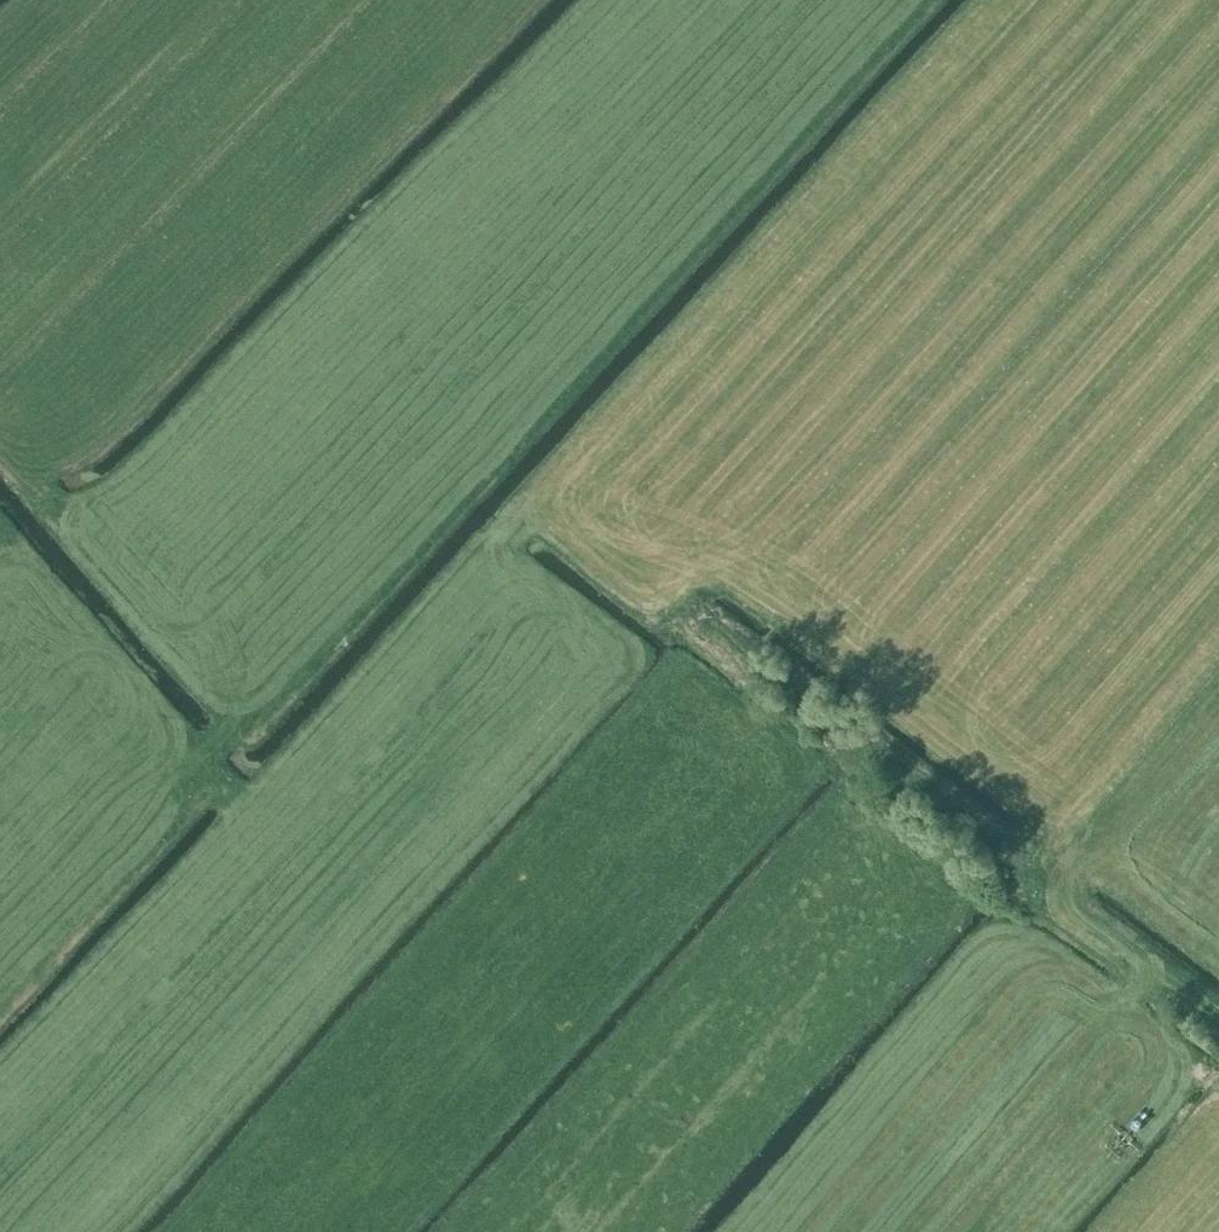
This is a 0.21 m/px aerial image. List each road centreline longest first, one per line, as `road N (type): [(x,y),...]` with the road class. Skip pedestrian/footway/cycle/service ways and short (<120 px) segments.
road 1 (track): [(1218,1025),(1039,886)]

